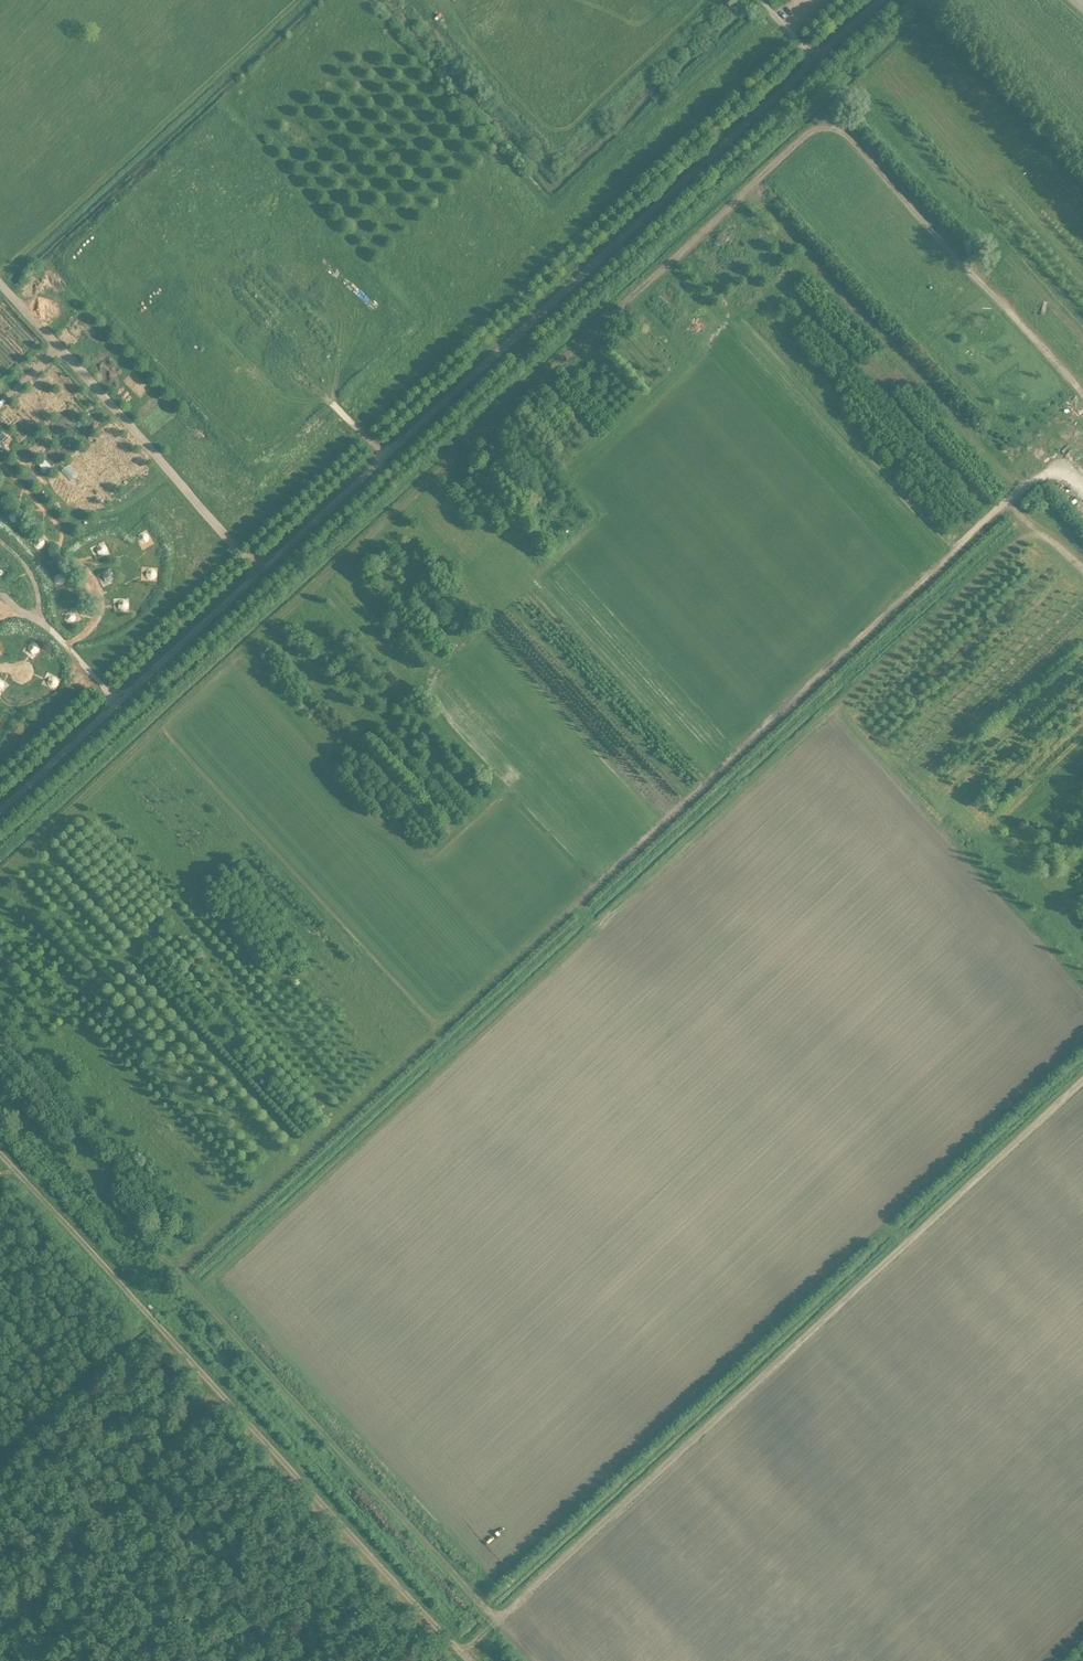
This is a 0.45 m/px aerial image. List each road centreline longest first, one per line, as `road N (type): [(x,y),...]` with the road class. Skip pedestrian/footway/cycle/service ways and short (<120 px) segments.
road 1 (track): [(458,1649),(210,1393),(155,1321)]
road 2 (track): [(210,1393),(196,1396),(0,1625)]
road 3 (track): [(155,1321),(9,1164)]

